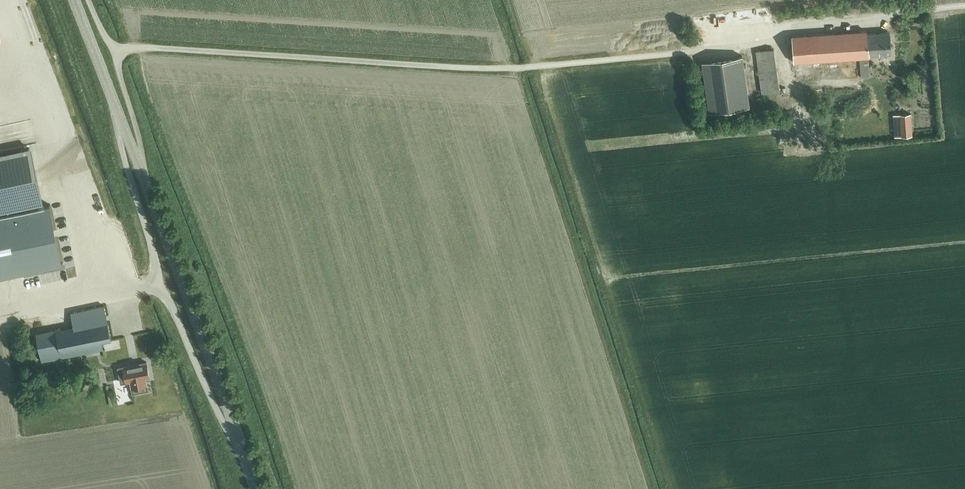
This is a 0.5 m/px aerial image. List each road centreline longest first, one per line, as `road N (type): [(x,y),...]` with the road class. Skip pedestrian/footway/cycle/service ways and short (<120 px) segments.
road 1 (tertiary): [(256,488),(75,0)]

